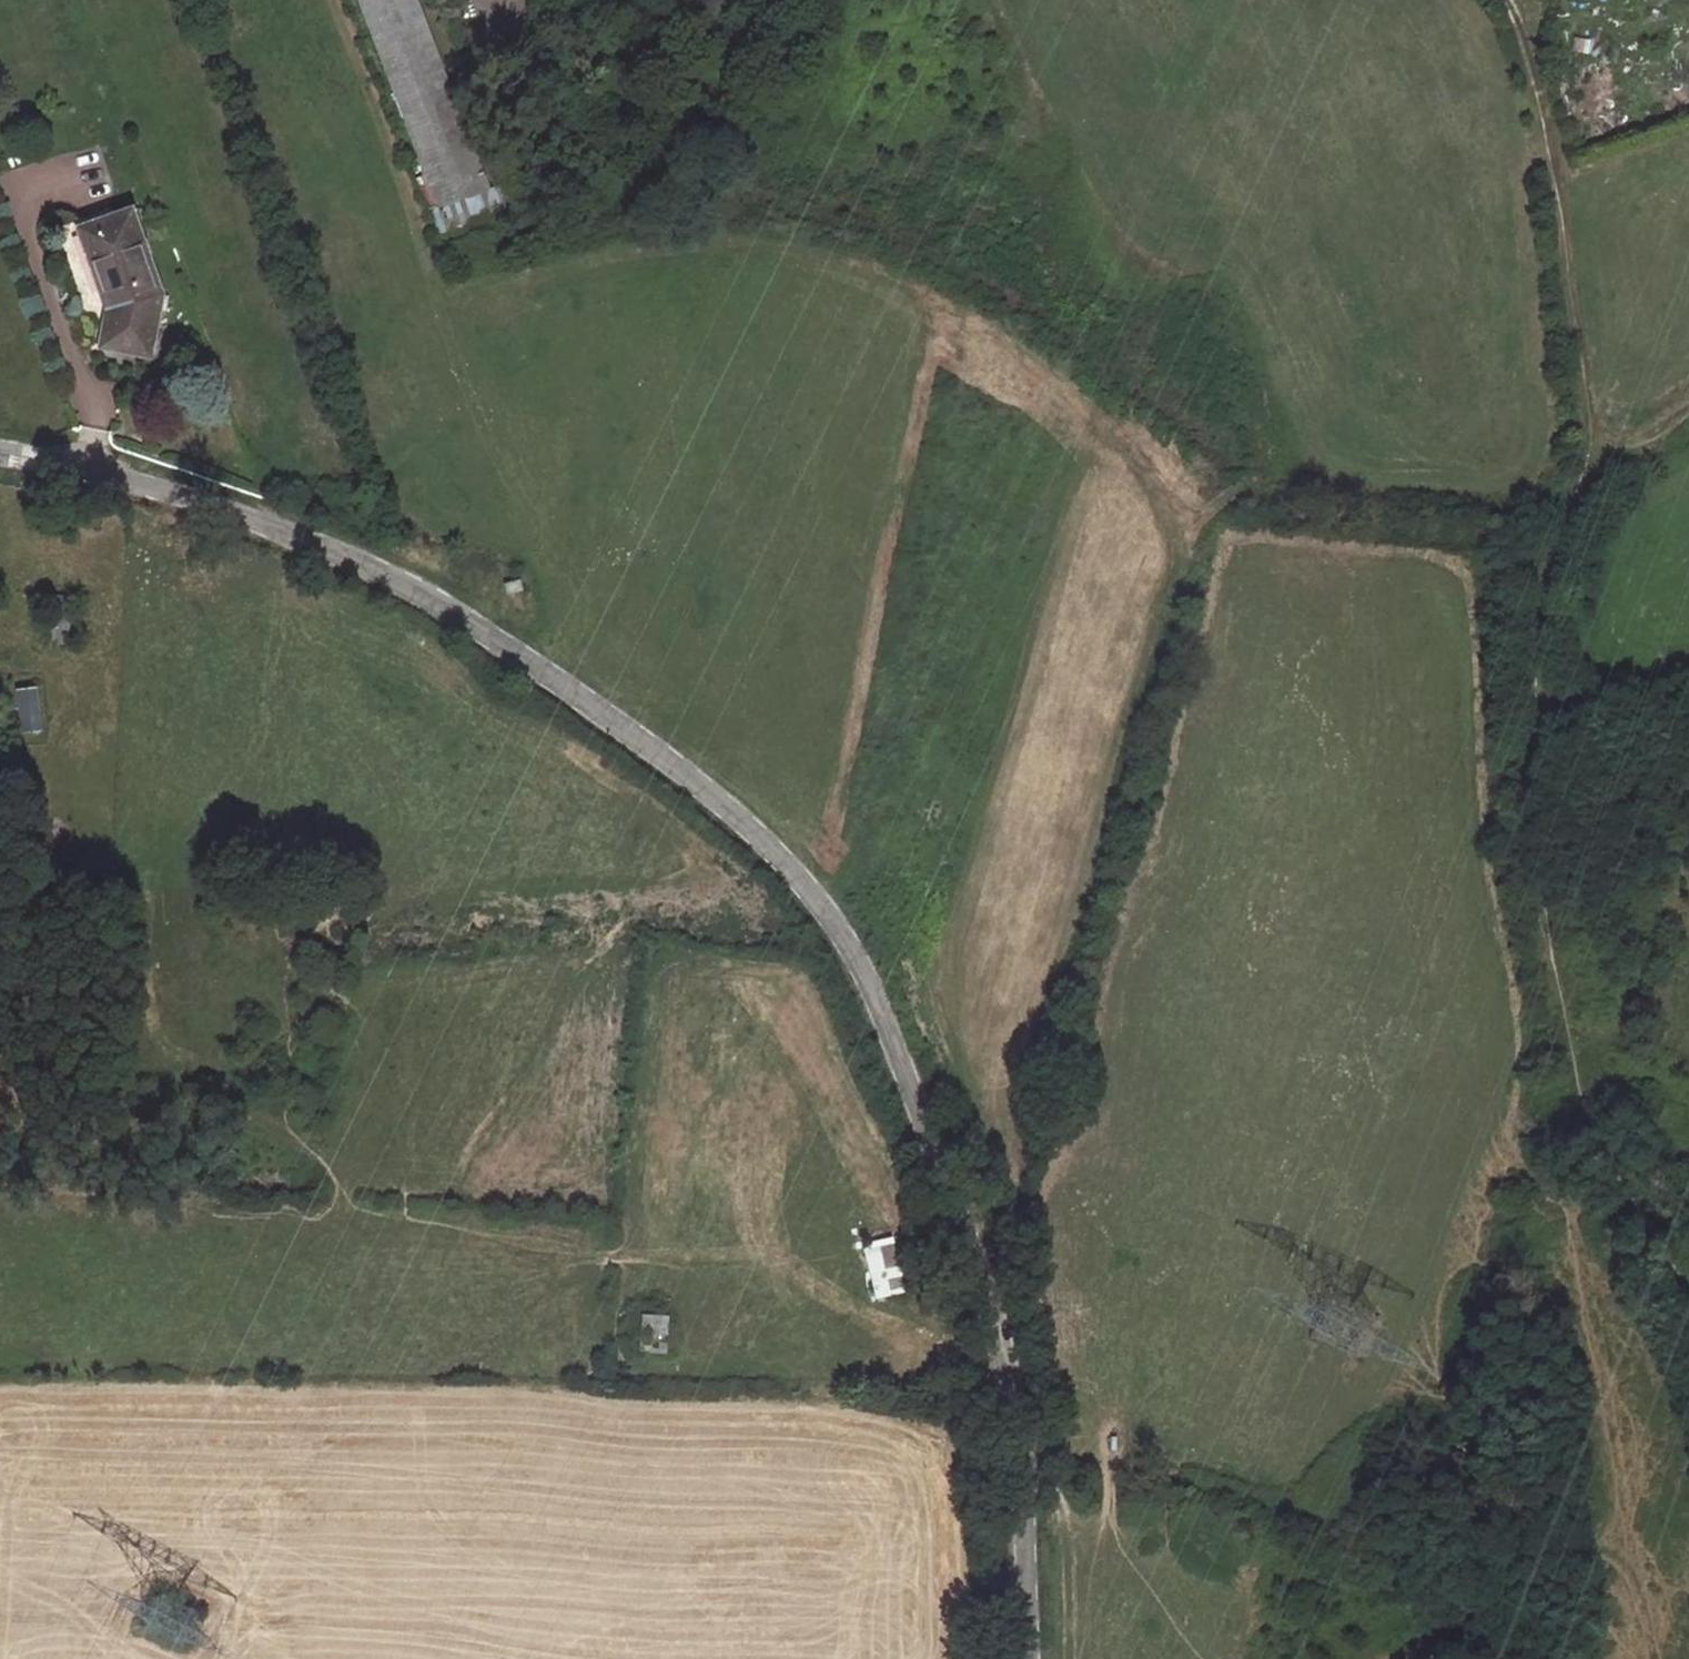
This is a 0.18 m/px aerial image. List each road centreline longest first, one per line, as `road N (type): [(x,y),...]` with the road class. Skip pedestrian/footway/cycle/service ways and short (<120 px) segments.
road 1 (unclassified): [(1041,1658),(1045,1534),(1004,1365),(880,999),(799,879),(719,803),(500,650),(372,575),(219,508),(0,454)]
road 2 (track): [(1597,1123),(1575,1078),(1545,931),(1530,811),(1528,647),(1544,569),(1596,467)]
road 3 (track): [(1596,467),(1592,386),(1547,100),(1526,34)]

